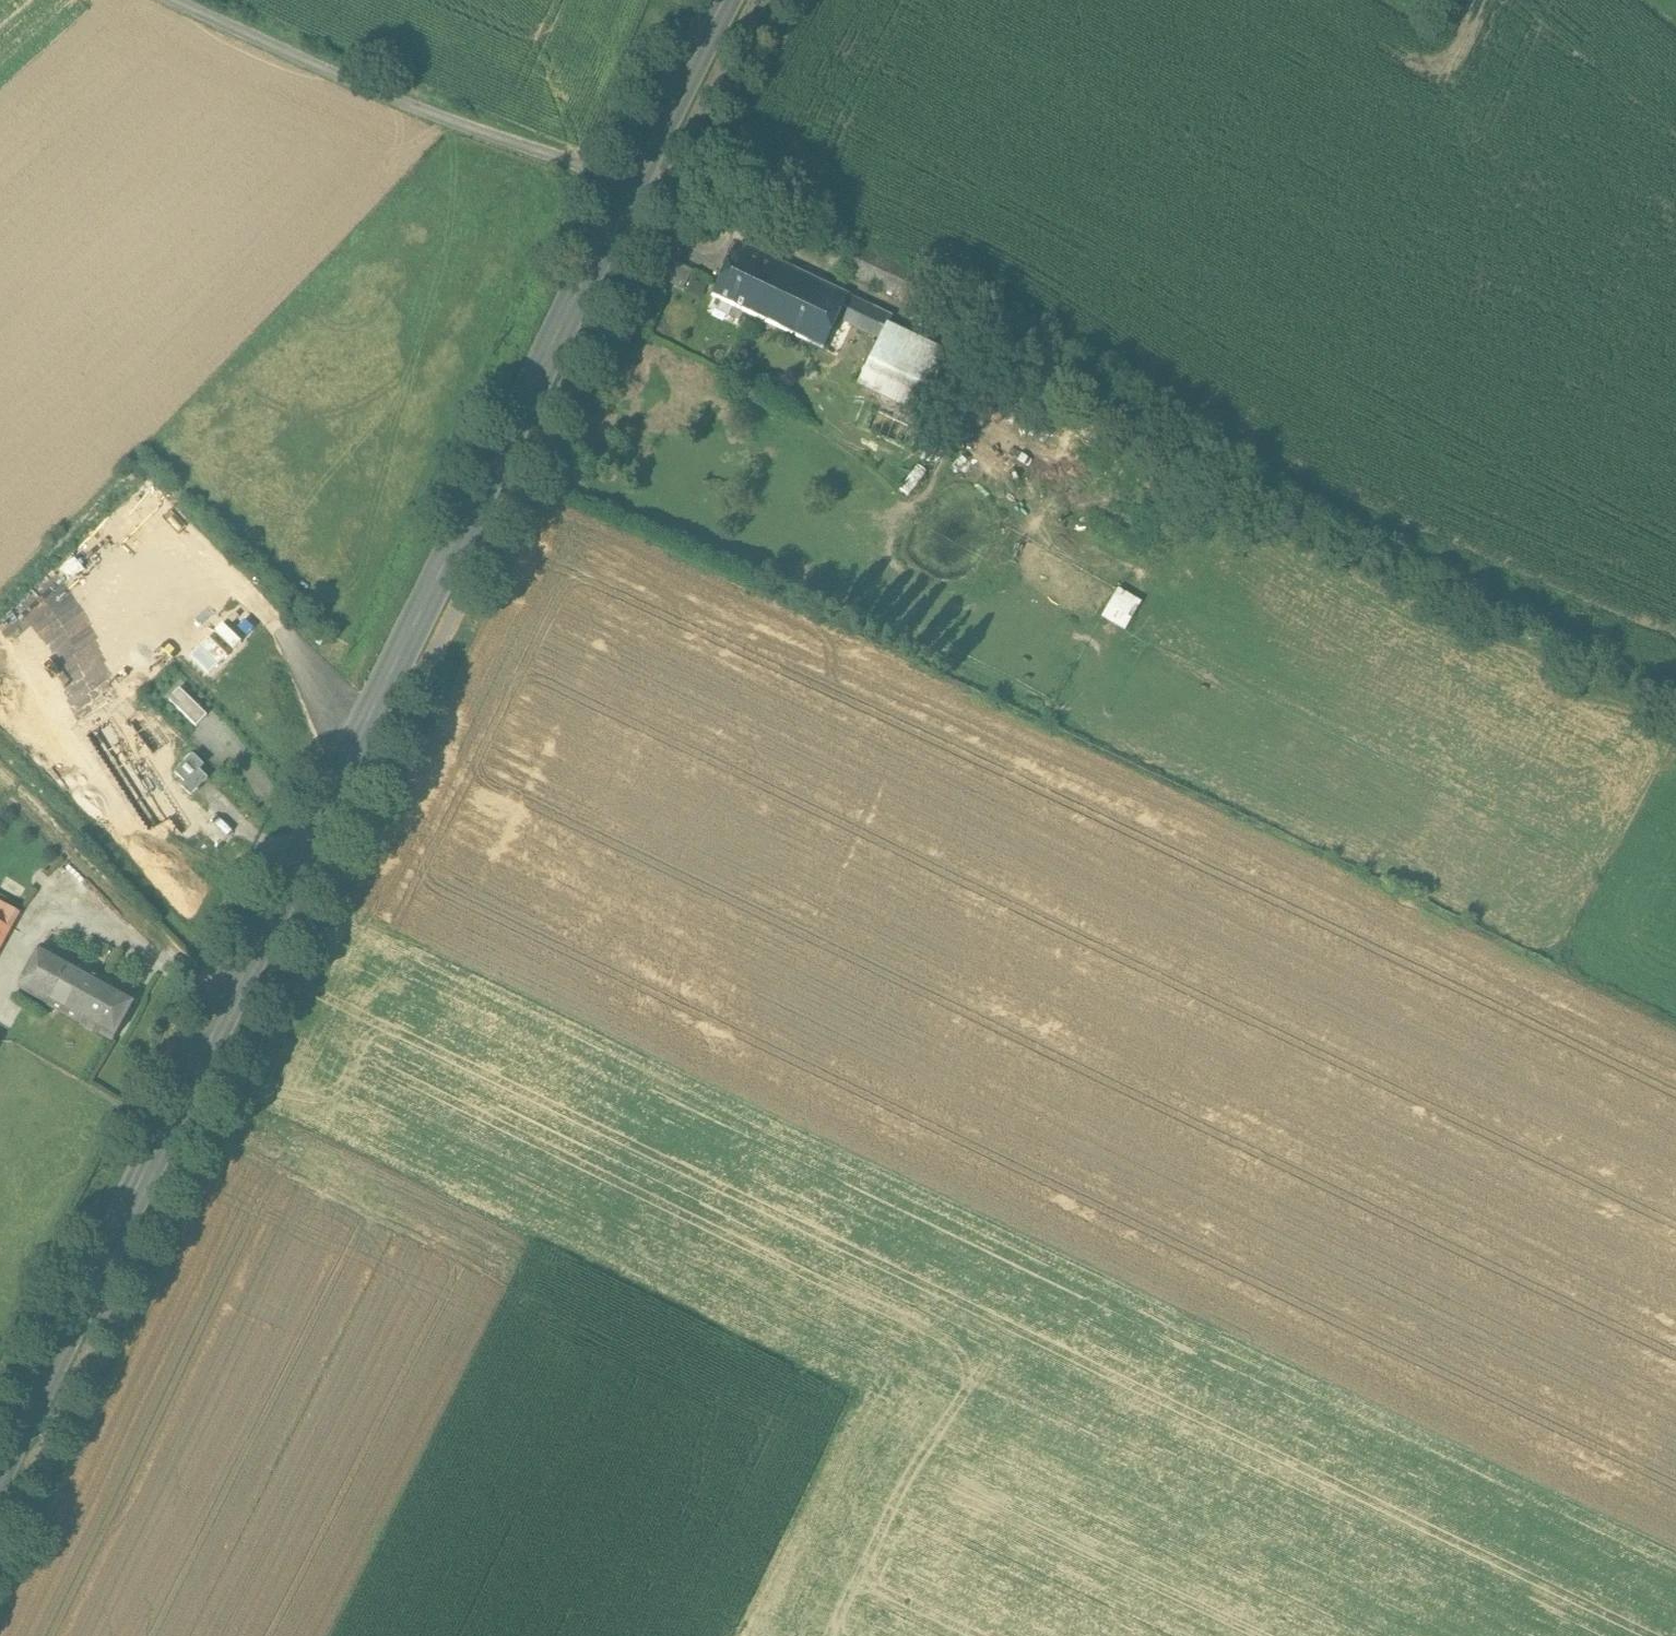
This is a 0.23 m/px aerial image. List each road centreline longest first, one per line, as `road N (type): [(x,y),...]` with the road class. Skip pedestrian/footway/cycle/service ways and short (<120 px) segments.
road 1 (primary): [(730,0),(631,185),(0,1465)]
road 2 (track): [(663,196),(385,85),(204,0)]

